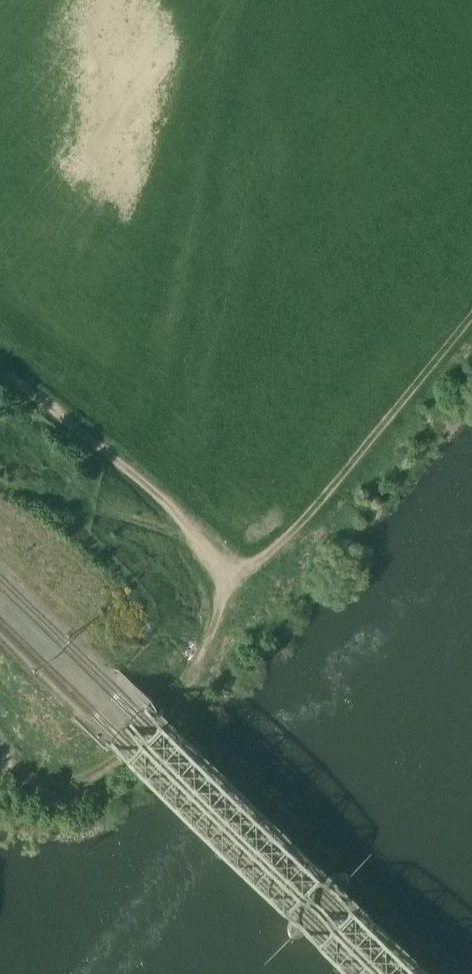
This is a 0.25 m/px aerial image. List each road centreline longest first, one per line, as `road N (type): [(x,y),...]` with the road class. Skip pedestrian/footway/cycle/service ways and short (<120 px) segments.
road 1 (track): [(0,755),(33,777),(66,783),(121,765),(160,725),(191,675),(235,578),(151,489),(0,373)]
road 2 (track): [(235,578),(288,538),(471,315)]

